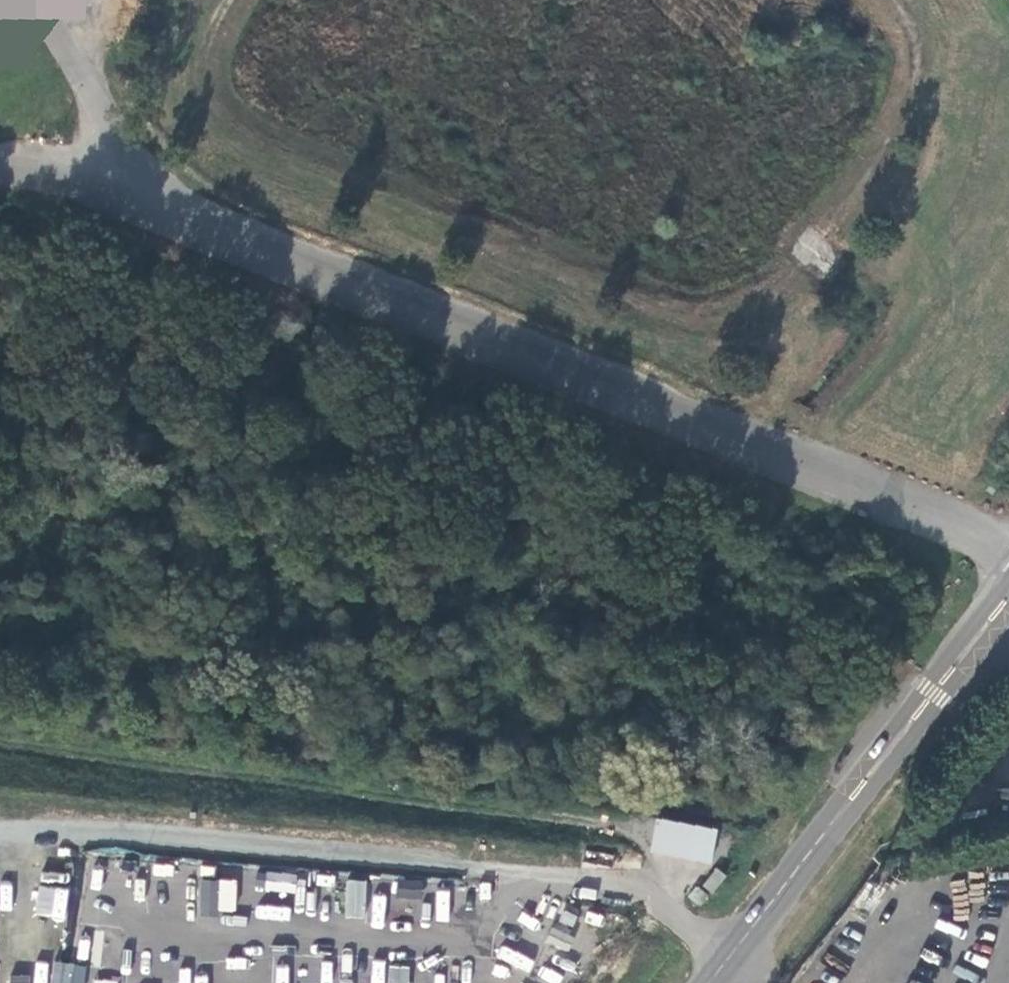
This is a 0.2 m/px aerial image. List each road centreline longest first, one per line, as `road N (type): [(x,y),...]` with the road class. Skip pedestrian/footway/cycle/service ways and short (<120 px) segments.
road 1 (tertiary): [(1008,598),(706,982)]

